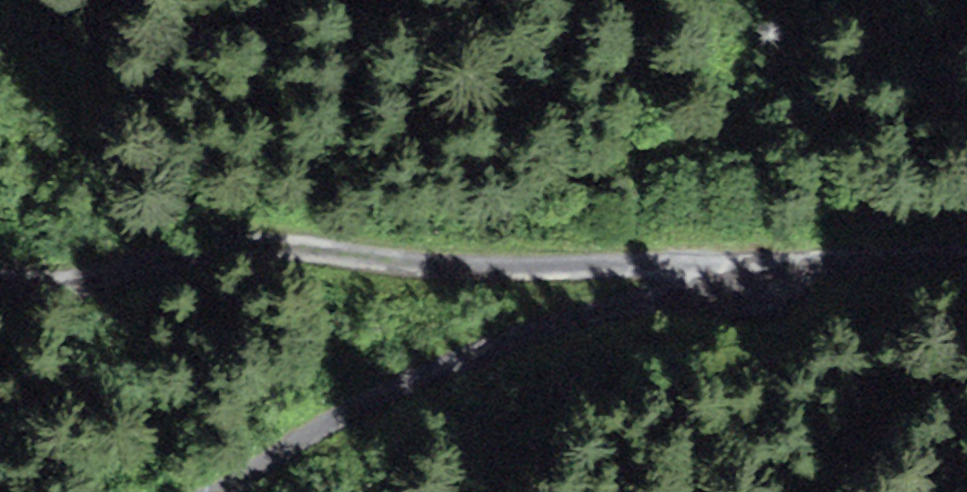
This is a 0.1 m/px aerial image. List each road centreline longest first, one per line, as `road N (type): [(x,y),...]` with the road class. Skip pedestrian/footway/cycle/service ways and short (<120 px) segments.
road 1 (track): [(708,270),(587,275),(268,252),(52,288),(0,273)]
road 2 (track): [(196,491),(435,368),(708,270)]
road 3 (track): [(708,270),(966,253)]

